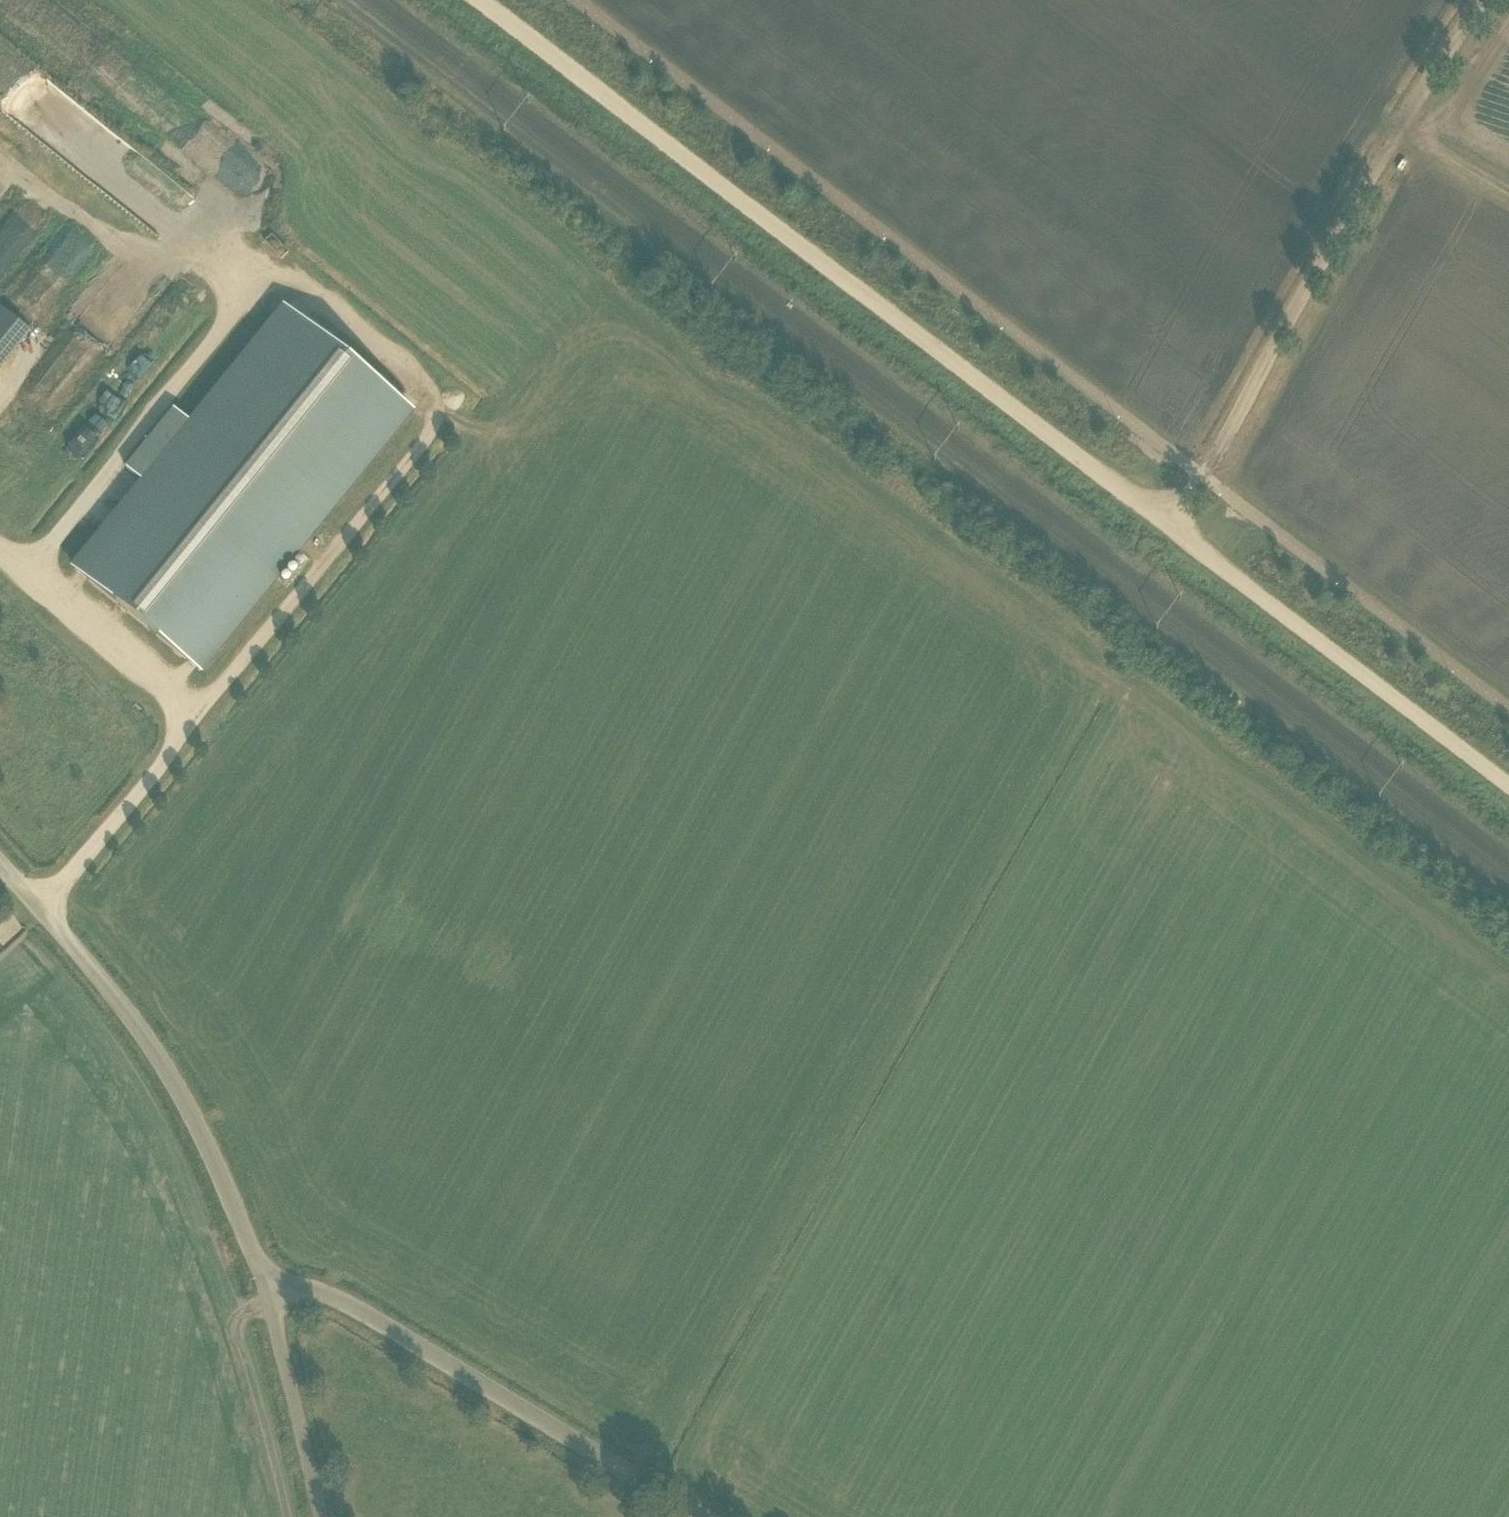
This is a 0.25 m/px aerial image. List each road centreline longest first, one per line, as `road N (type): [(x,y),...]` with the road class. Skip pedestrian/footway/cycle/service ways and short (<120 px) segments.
road 1 (track): [(1168,525),(481,0)]
road 2 (track): [(1204,477),(1398,129),(1483,0)]
road 3 (unclassified): [(265,1293),(210,1138),(158,1043),(0,859)]
road 4 (unclassified): [(707,1516),(330,1292),(290,1285),(265,1293)]
road 5 (track): [(1508,784),(1168,525)]
road 6 (unclassified): [(321,1516),(265,1293)]
road 7 (track): [(1398,129),(1508,190)]

